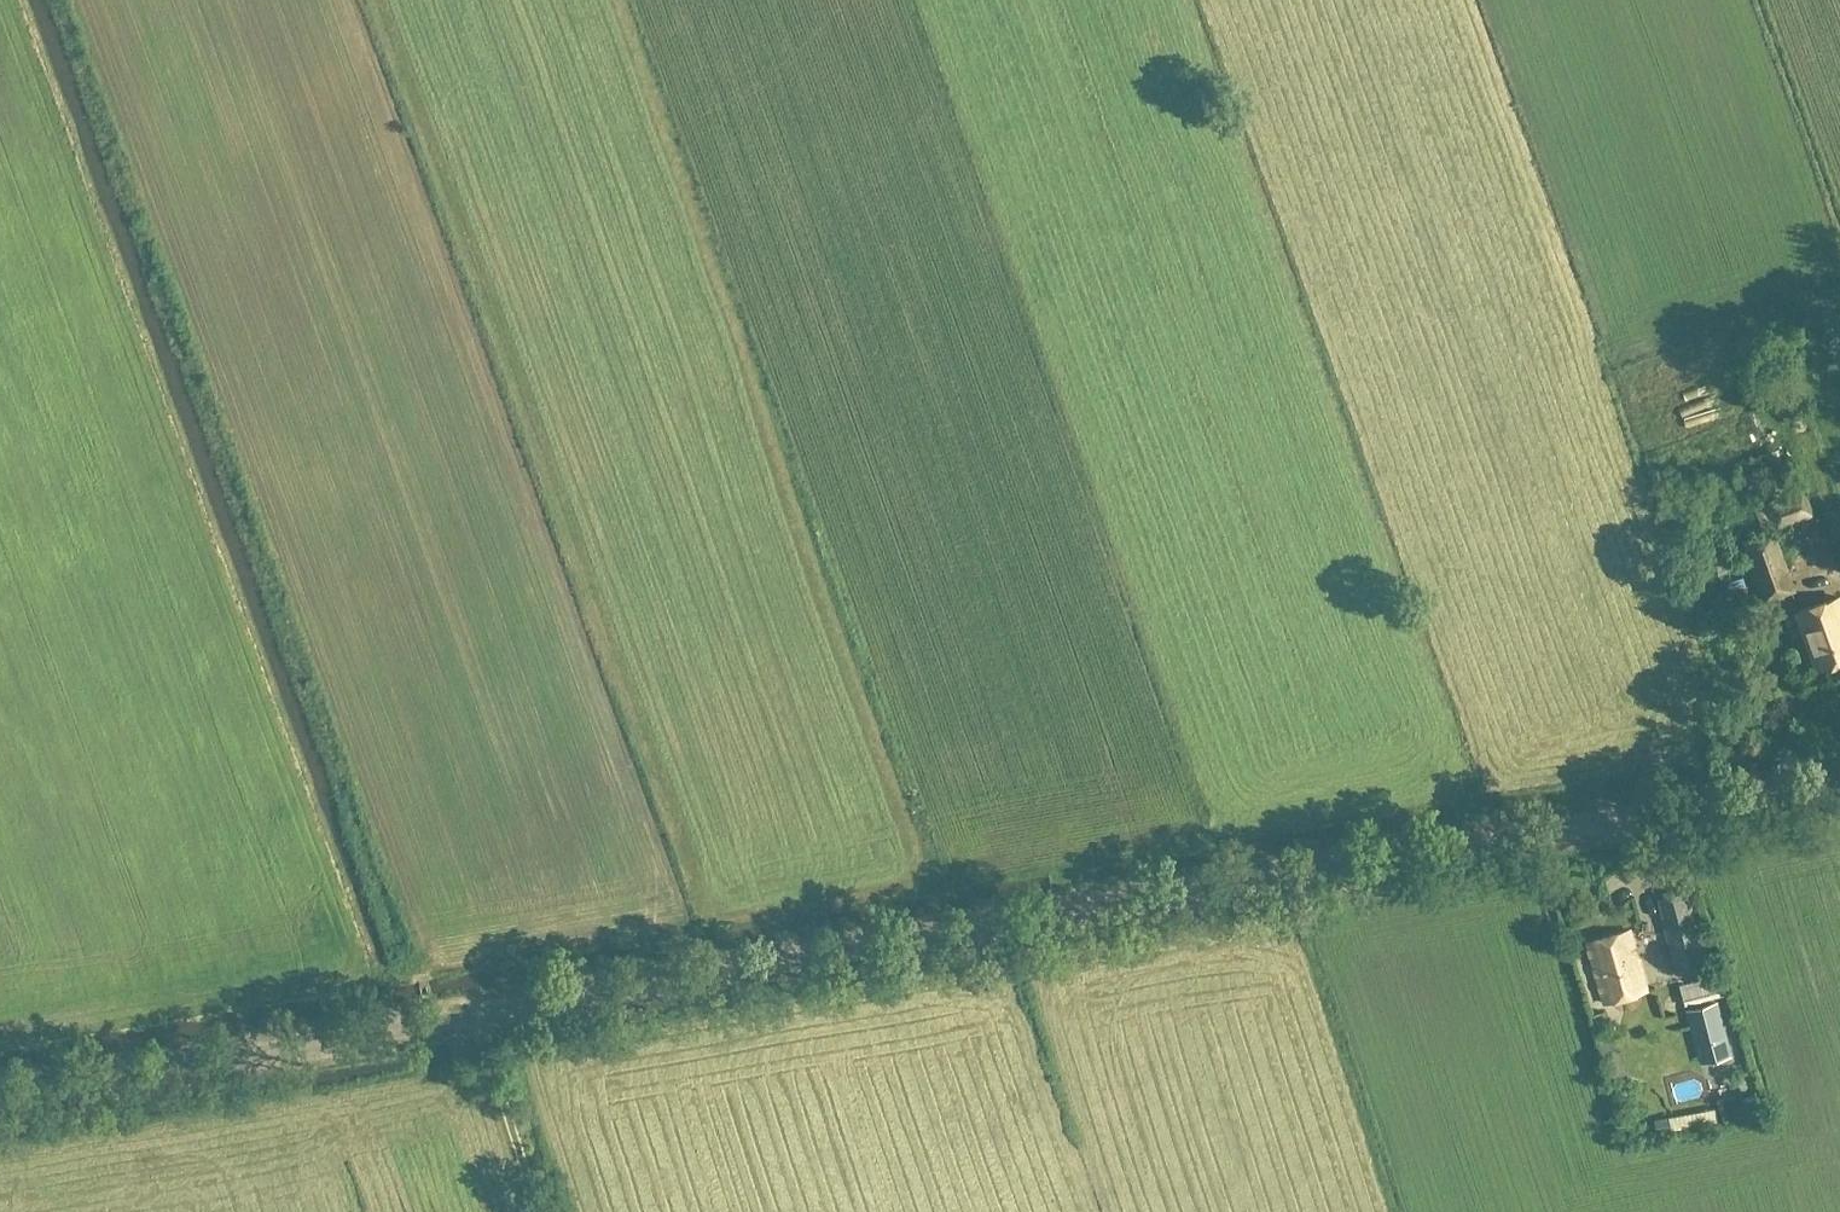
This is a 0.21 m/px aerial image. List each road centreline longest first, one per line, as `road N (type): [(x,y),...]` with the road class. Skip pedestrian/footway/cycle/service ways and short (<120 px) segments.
road 1 (unclassified): [(0,1102),(1839,792)]

